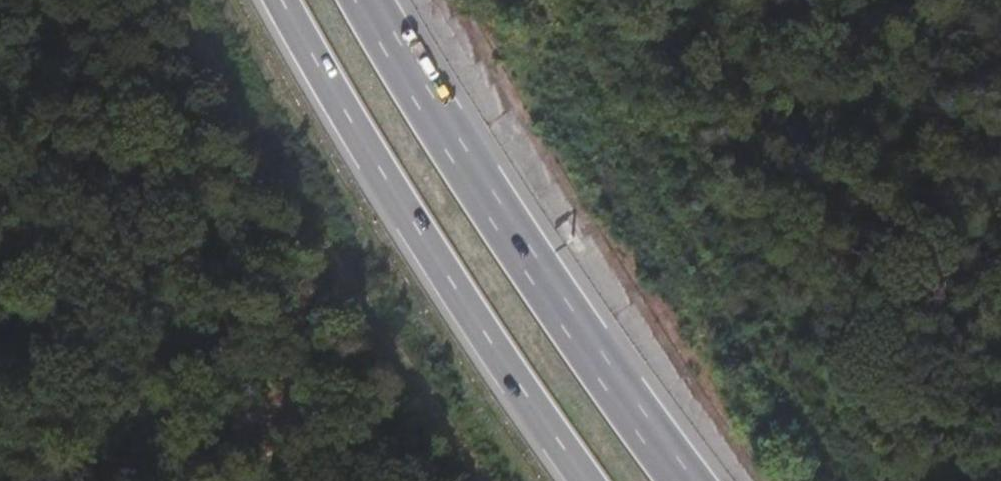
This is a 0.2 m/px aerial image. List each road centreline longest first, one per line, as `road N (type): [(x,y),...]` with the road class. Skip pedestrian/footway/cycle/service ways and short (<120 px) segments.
road 1 (trunk): [(688,480),(470,174),(366,0)]
road 2 (trunk): [(277,0),(409,226),(577,480)]
road 3 (track): [(481,480),(317,238),(201,0)]
road 4 (track): [(250,480),(269,406),(254,346),(304,278),(317,238)]

